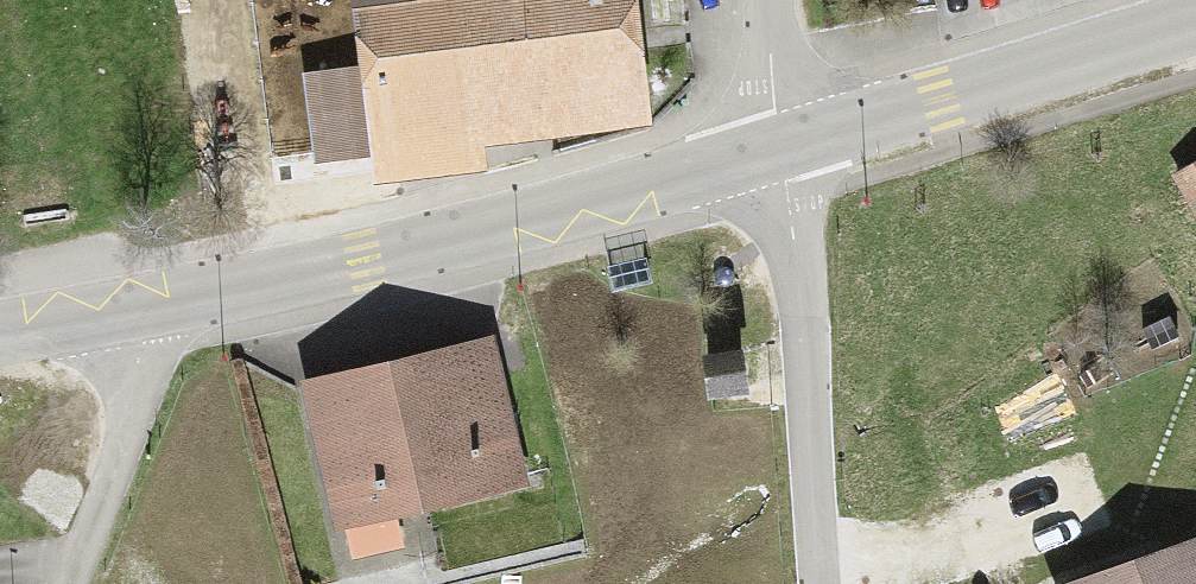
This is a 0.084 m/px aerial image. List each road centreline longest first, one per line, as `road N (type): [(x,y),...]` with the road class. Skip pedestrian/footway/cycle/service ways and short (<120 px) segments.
road 1 (tertiary): [(174,305),(783,145)]
road 2 (residential): [(819,583),(783,145)]
road 3 (tertiary): [(783,145),(1195,19)]
road 4 (residential): [(69,583),(174,305)]
road 5 (tertiary): [(0,336),(174,305)]
road 6 (unclassified): [(769,0),(783,145)]

